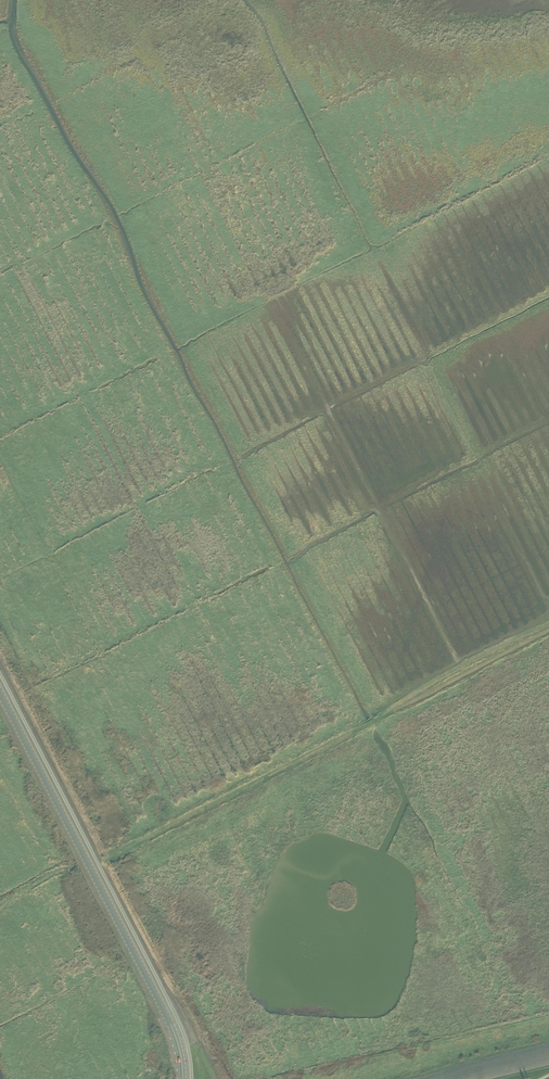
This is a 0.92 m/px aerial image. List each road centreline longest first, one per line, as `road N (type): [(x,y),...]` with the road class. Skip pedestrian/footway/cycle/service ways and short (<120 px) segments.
road 1 (primary): [(183,1078),(166,1016),(0,693)]
road 2 (track): [(99,866),(376,721)]

